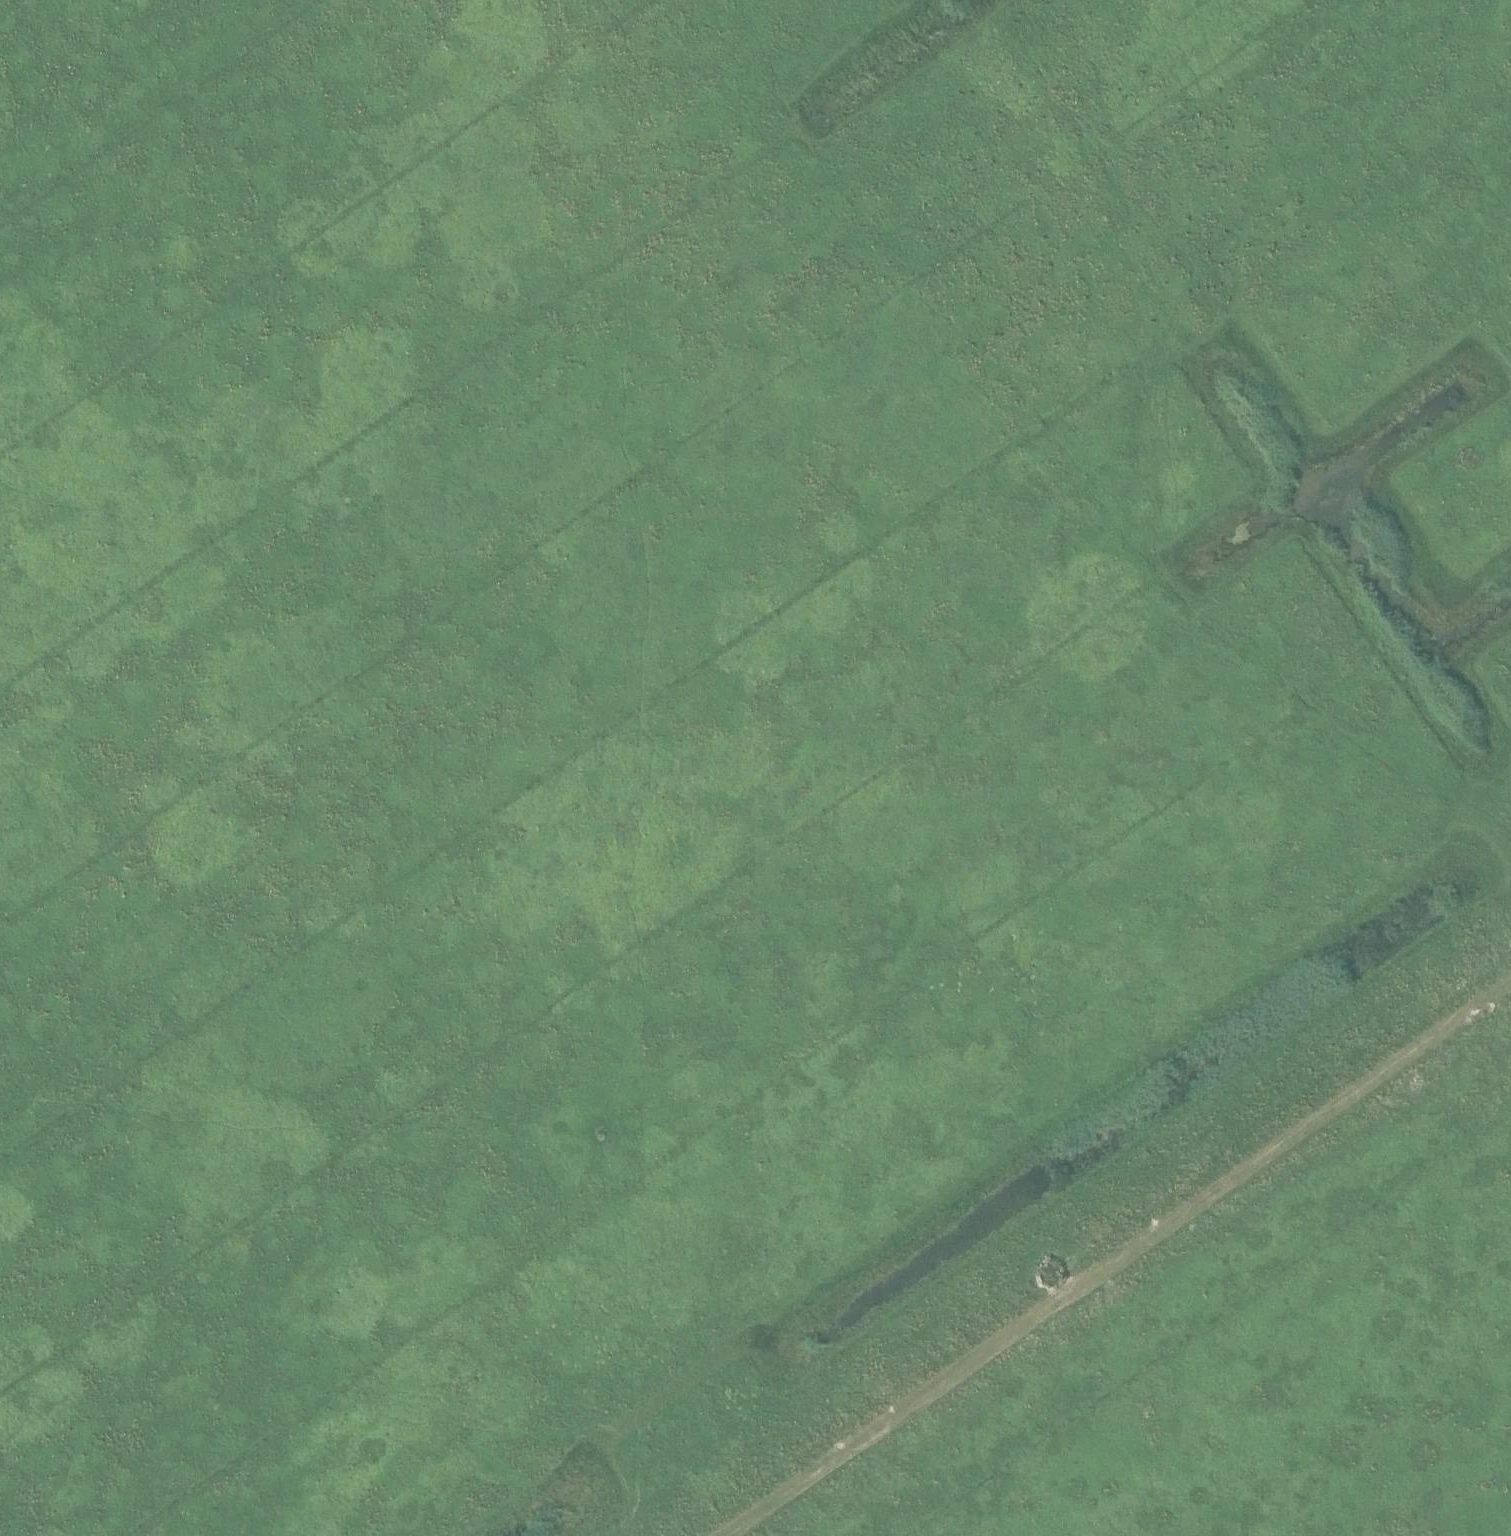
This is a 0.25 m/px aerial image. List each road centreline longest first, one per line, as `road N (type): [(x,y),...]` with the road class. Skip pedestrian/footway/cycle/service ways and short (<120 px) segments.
road 1 (track): [(765,1535),(1510,1010)]

